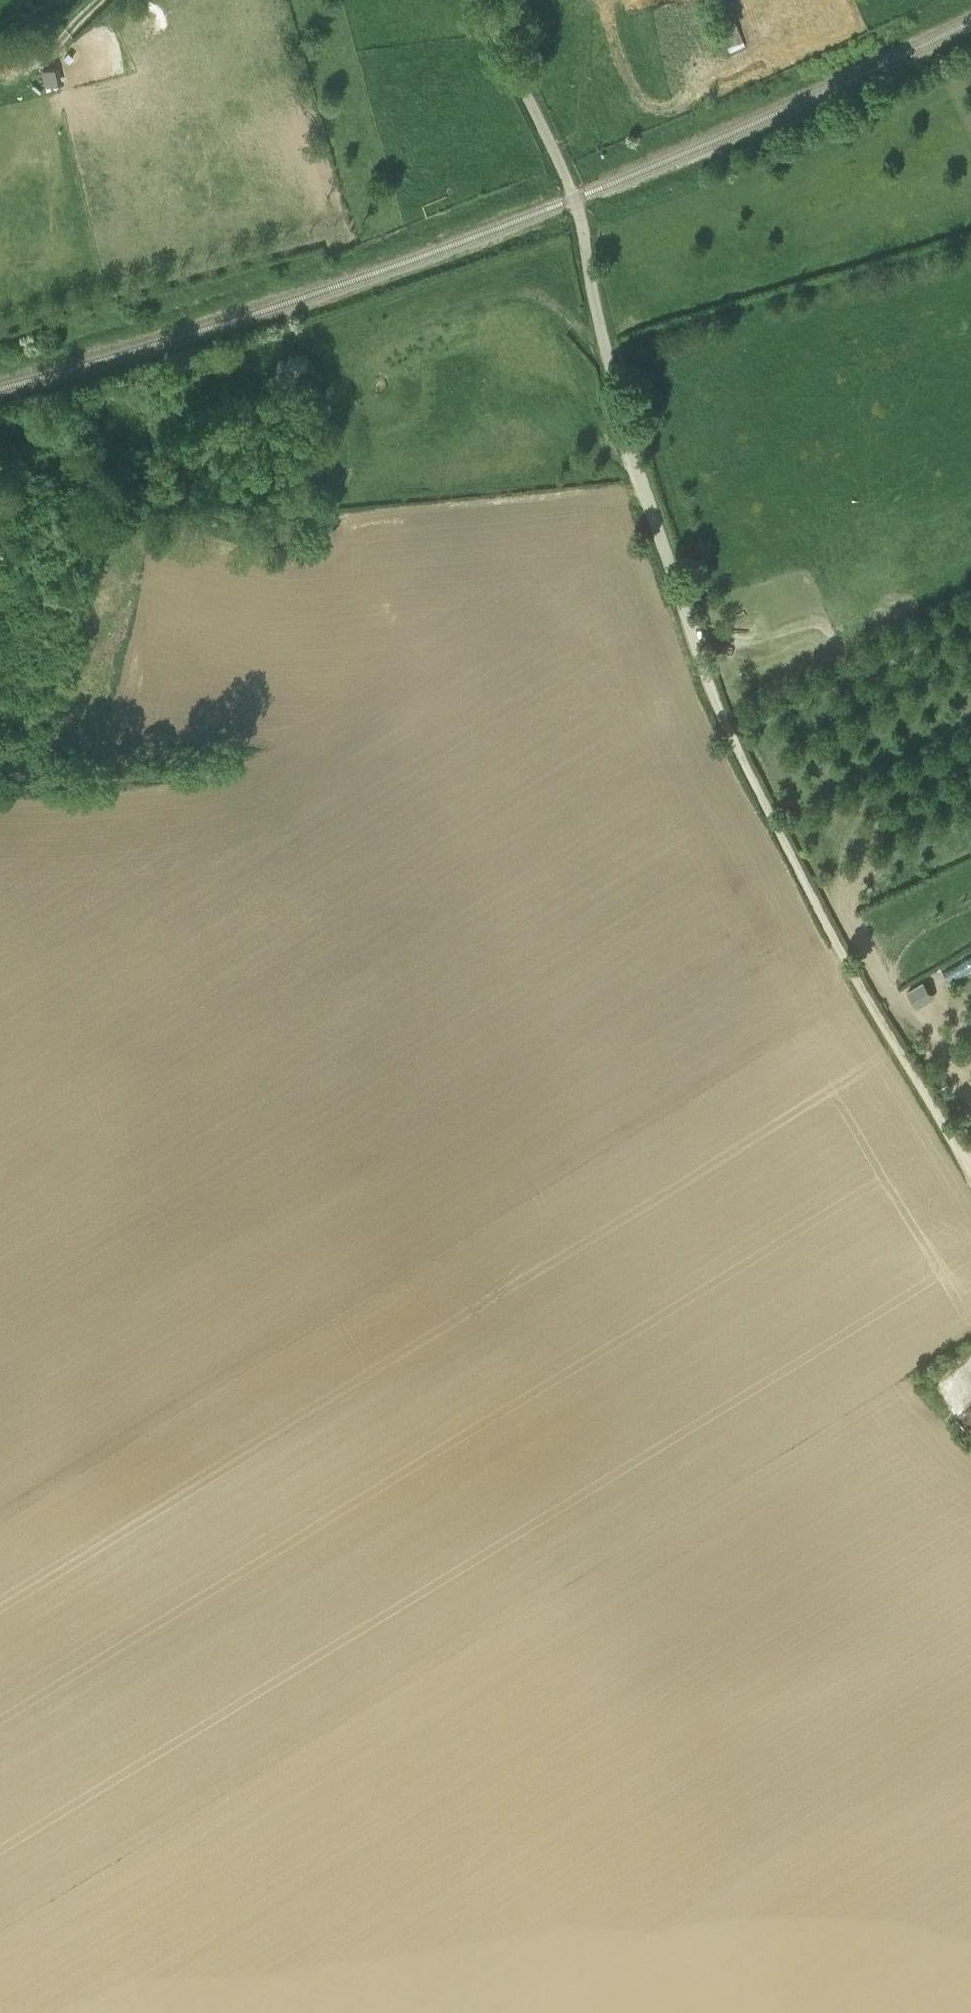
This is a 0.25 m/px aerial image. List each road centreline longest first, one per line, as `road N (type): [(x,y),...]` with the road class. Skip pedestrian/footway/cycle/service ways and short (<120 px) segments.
road 1 (track): [(970,1165),(828,925),(716,700),(639,471),(578,211),(480,0)]

